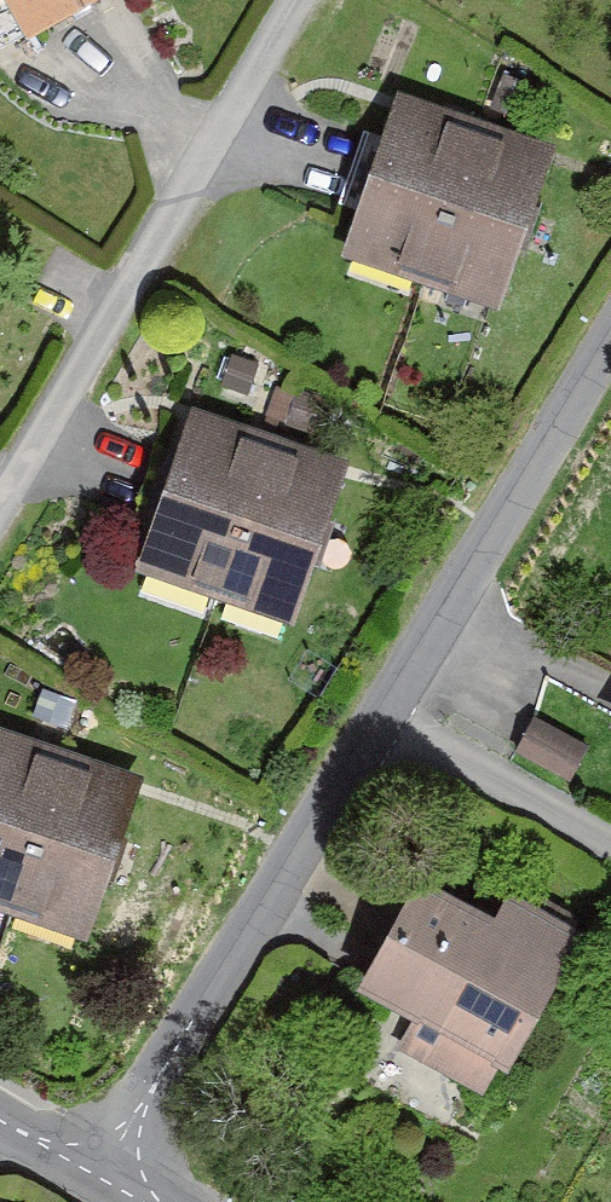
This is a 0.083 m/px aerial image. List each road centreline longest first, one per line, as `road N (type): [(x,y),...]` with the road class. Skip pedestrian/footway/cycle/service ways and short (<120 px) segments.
road 1 (residential): [(0,499),(292,0)]
road 2 (residential): [(95,1175),(383,720)]
road 3 (residential): [(383,720),(610,341)]
road 4 (residential): [(383,720),(610,850)]

